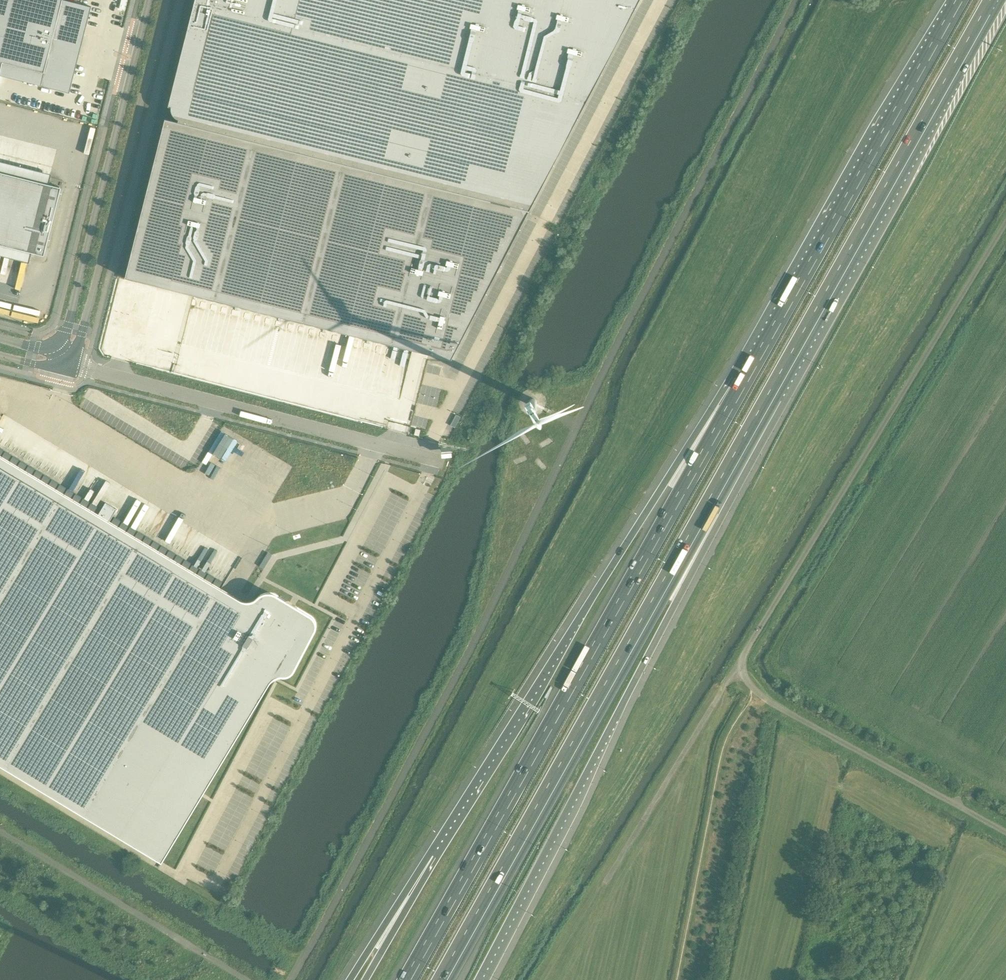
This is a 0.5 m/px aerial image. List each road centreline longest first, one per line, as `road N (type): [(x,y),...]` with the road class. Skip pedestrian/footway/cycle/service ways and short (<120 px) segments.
road 1 (unclassified): [(795,0),(611,351),(476,640),(291,979)]
road 2 (unclassified): [(1005,832),(774,705),(743,668),(746,651),(1005,224)]
road 3 (motorway): [(745,380),(407,979)]
road 4 (motorway): [(441,979),(772,396)]
road 5 (motorway): [(478,979),(676,603),(772,396)]
road 6 (motorway): [(745,380),(665,483),(429,855)]
road 7 (motorway): [(772,396),(994,0)]
road 8 (motorway): [(959,0),(745,380)]
road 9 (unclassified): [(440,459),(68,361)]
road 10 (tertiary): [(68,361),(81,338),(166,0)]
road 11 (tertiary): [(149,0),(66,333),(55,344)]
road 12 (track): [(603,886),(746,651)]
road 13 (motorway): [(429,855),(349,979)]
road 14 (motorway): [(429,855),(365,979)]

